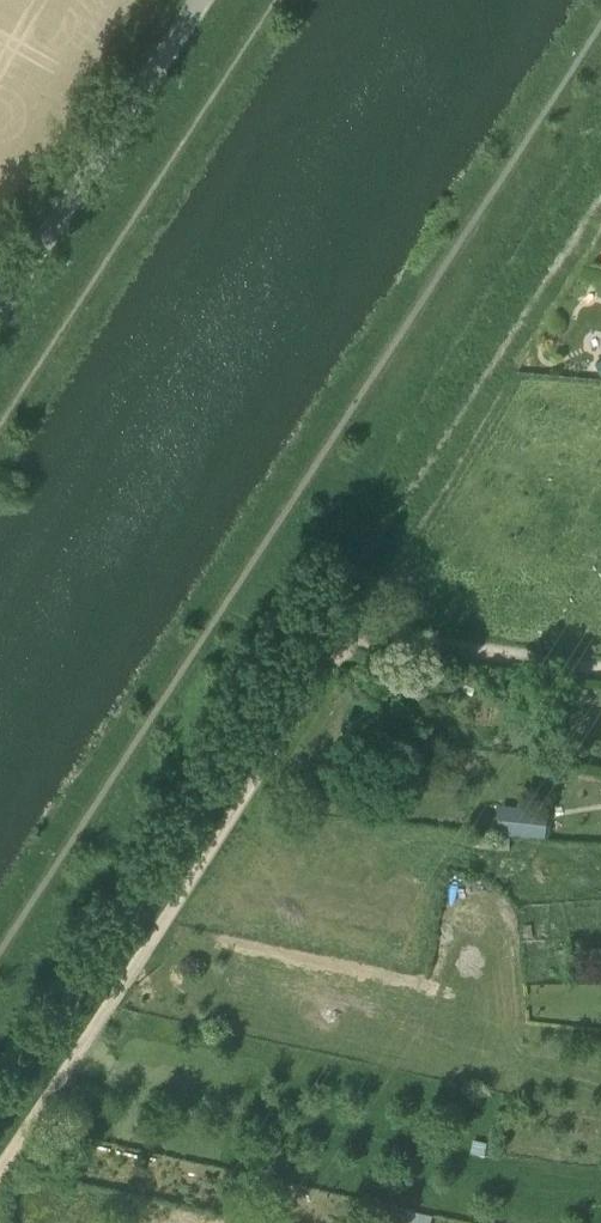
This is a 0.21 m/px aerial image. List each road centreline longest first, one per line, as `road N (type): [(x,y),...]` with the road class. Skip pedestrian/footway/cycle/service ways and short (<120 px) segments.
road 1 (track): [(327,671),(0,1172)]
road 2 (tertiary): [(0,315),(205,0)]
road 3 (unclassified): [(600,668),(372,643),(346,651),(327,671)]

